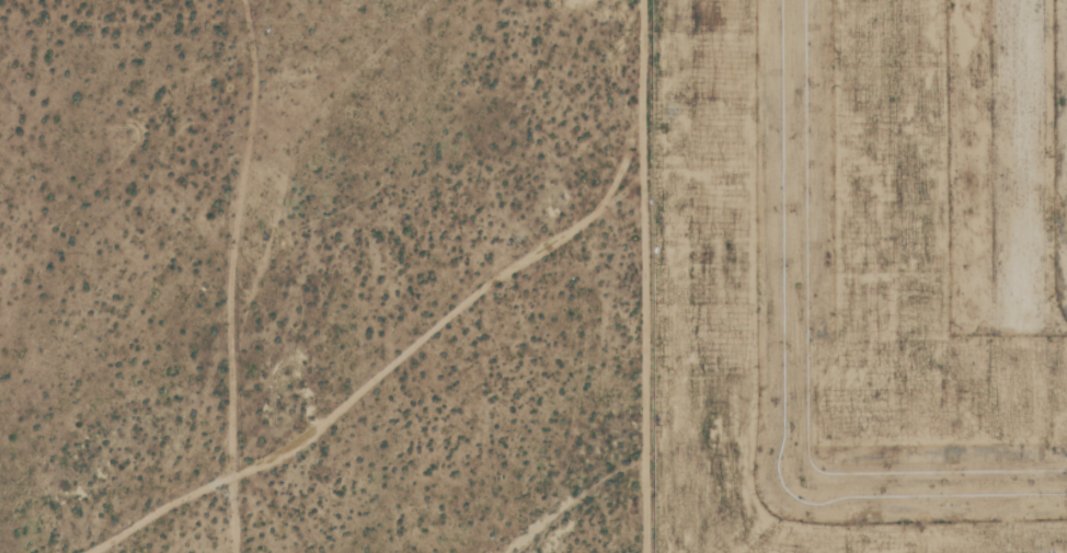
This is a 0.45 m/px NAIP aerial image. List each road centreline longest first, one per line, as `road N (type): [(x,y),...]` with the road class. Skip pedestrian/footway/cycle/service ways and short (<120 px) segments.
road 1 (residential): [(1066,486),(799,486),(790,0)]
road 2 (track): [(79,552),(230,480),(639,183)]
road 3 (track): [(228,552),(227,296),(249,116),(235,0)]

